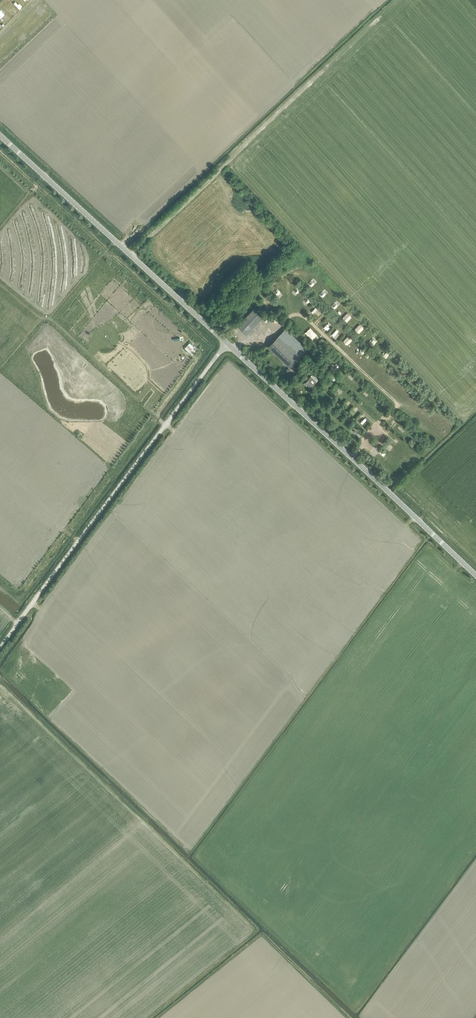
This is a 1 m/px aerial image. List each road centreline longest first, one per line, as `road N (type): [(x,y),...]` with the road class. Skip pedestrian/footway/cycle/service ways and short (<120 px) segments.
road 1 (unclassified): [(0,648),(226,342)]
road 2 (tertiary): [(475,575),(226,342)]
road 3 (tertiary): [(226,342),(0,138)]

